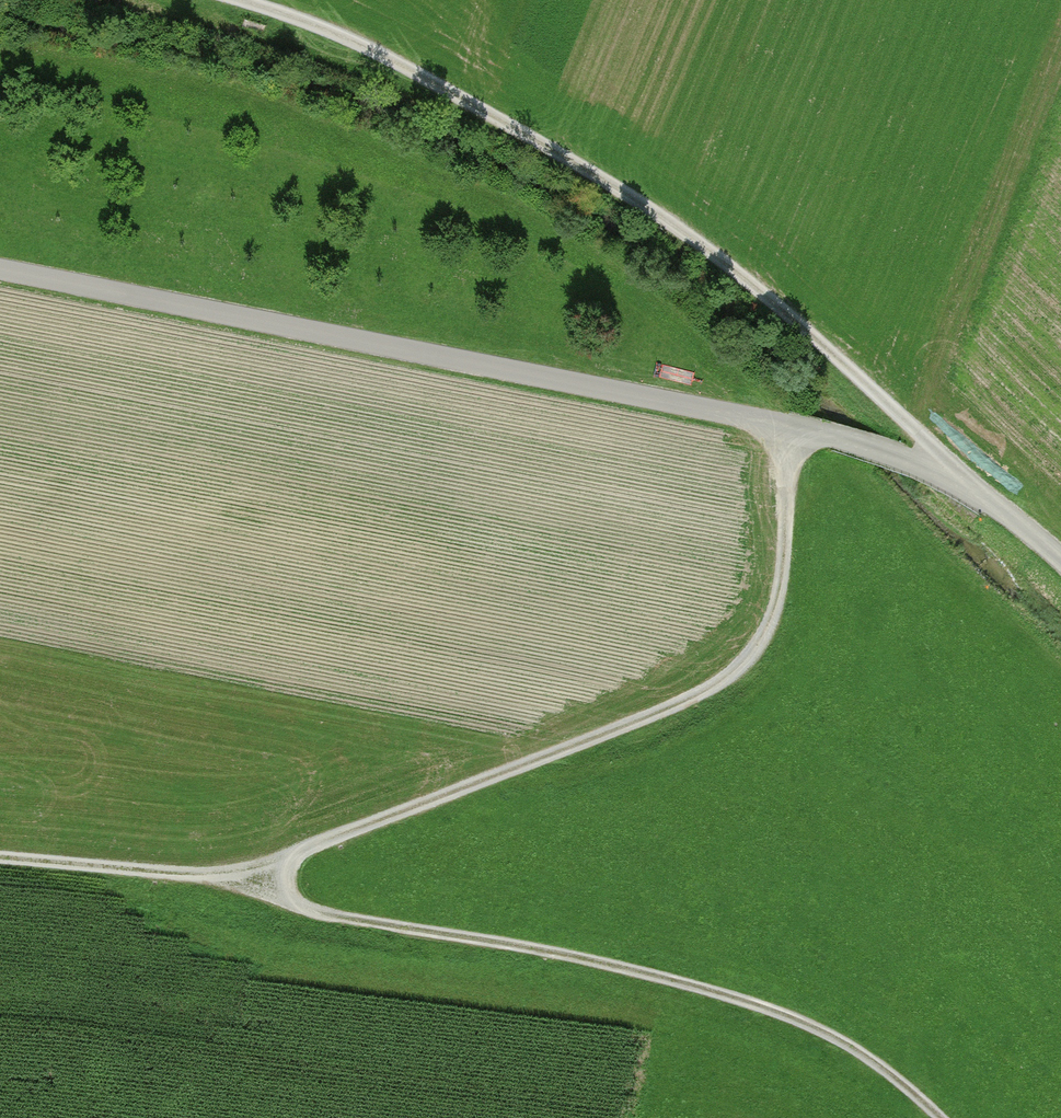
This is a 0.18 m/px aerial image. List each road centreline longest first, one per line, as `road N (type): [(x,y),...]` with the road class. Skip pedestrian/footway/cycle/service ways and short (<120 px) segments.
road 1 (unclassified): [(1060,562),(964,478),(847,440),(0,267)]
road 2 (track): [(203,0),(391,69),(594,173),(882,397),(964,478)]
road 3 (track): [(199,875),(308,846),(720,684),(752,654),(781,587),(787,425)]
road 4 (track): [(315,912),(543,949),(795,1017),(855,1049),(940,1117)]
road 5 (track): [(199,875),(0,860)]
road 6 (track): [(315,912),(199,875)]

